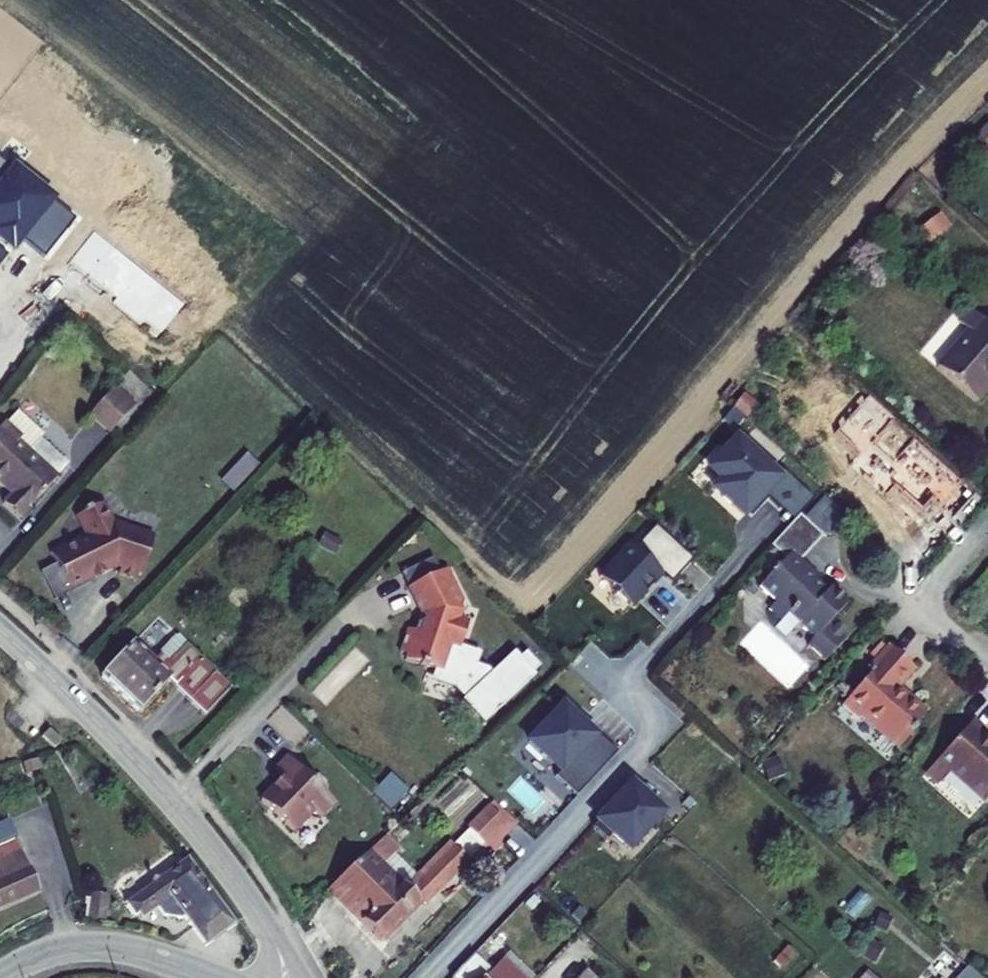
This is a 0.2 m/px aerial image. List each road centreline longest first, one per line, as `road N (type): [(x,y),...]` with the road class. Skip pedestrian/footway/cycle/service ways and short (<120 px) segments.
road 1 (tertiary): [(128,753),(258,913),(285,977)]
road 2 (tertiary): [(0,975),(56,949),(92,946),(209,977)]
road 3 (tertiary): [(128,753),(0,629)]
road 4 (residential): [(987,664),(939,620),(931,602),(987,529)]

